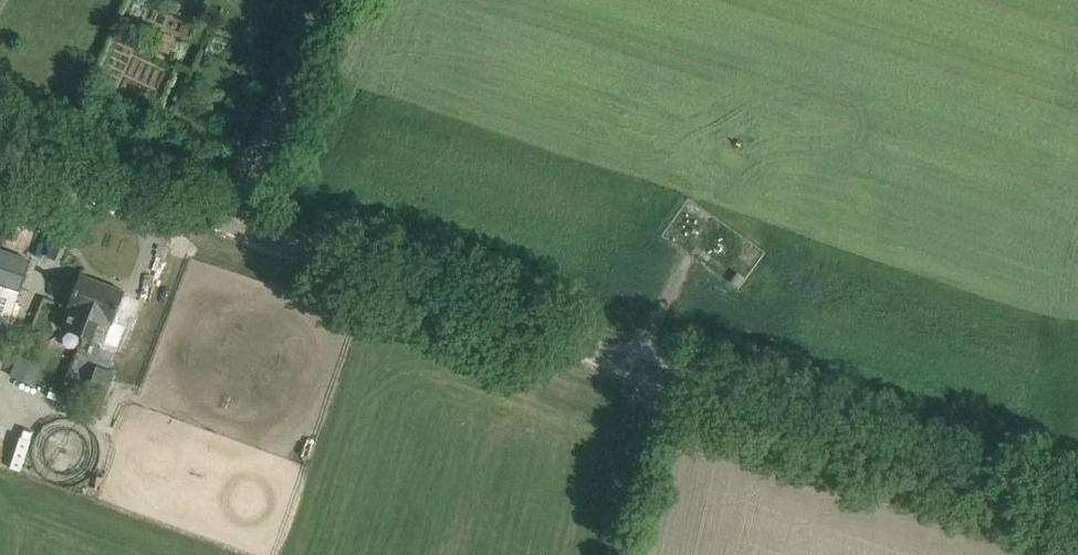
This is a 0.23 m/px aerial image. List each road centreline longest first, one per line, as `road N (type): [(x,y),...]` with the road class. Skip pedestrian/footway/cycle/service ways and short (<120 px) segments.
road 1 (unclassified): [(1077,522),(223,223)]
road 2 (unclassified): [(223,223),(321,0)]
road 3 (unclassified): [(223,223),(0,154)]
road 4 (track): [(607,554),(647,374)]

